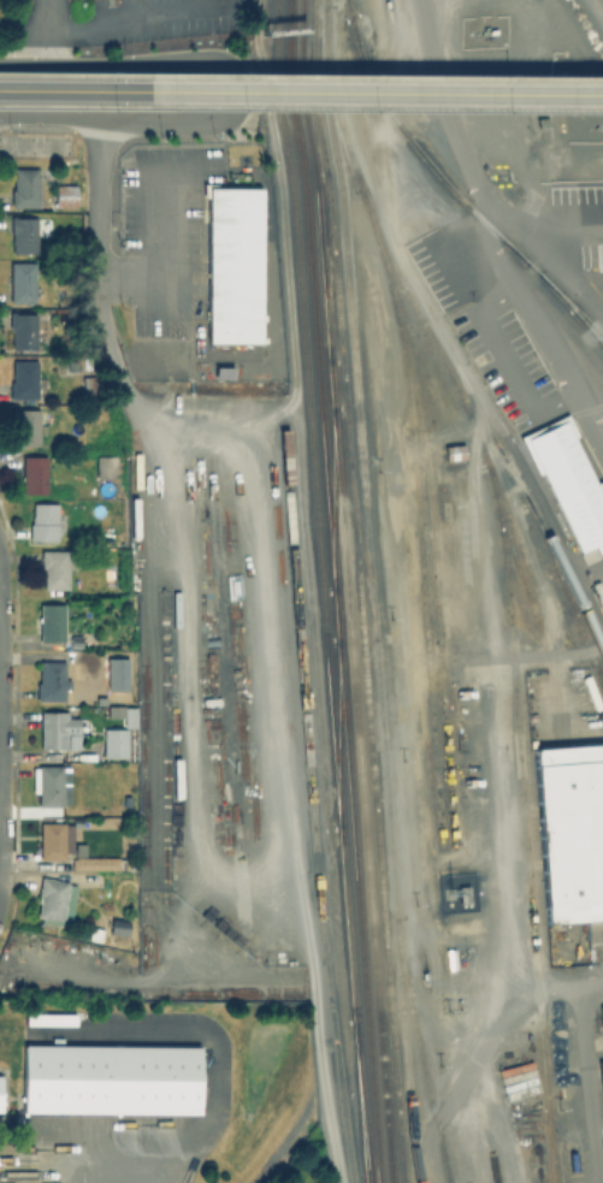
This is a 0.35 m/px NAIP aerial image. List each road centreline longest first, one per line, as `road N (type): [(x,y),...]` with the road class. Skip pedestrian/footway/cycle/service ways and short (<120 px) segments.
road 1 (secondary): [(602,93),(172,89)]
road 2 (secondary): [(72,114),(219,119),(237,93)]
road 3 (secondary): [(237,93),(236,77),(215,64),(78,63)]
road 4 (secondary): [(172,89),(0,88)]

